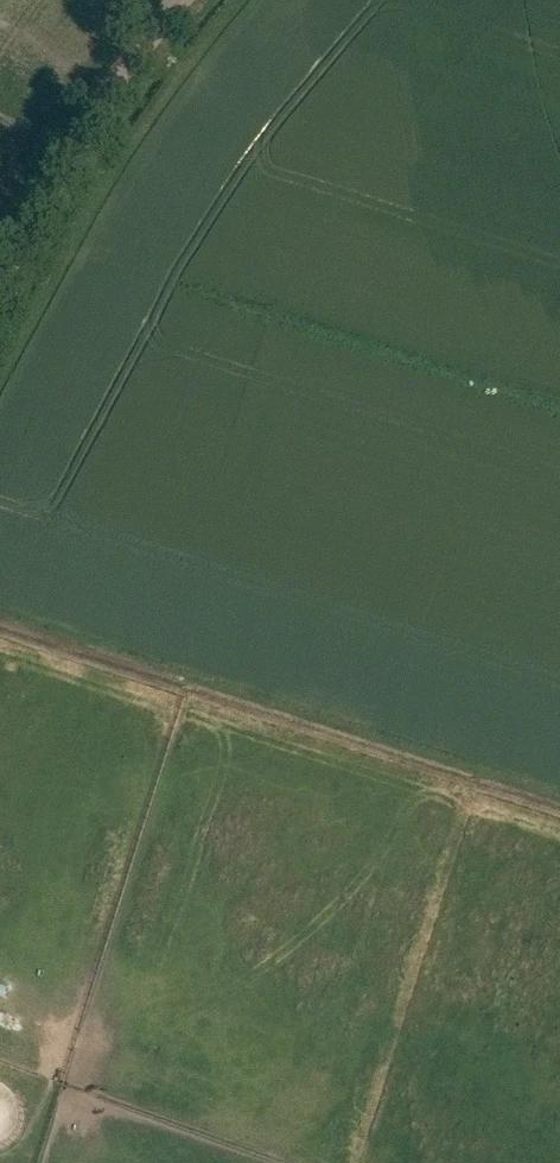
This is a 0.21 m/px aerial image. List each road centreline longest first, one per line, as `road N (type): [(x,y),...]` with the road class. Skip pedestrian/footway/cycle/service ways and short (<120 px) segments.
road 1 (tertiary): [(0,274),(109,85),(176,0)]

